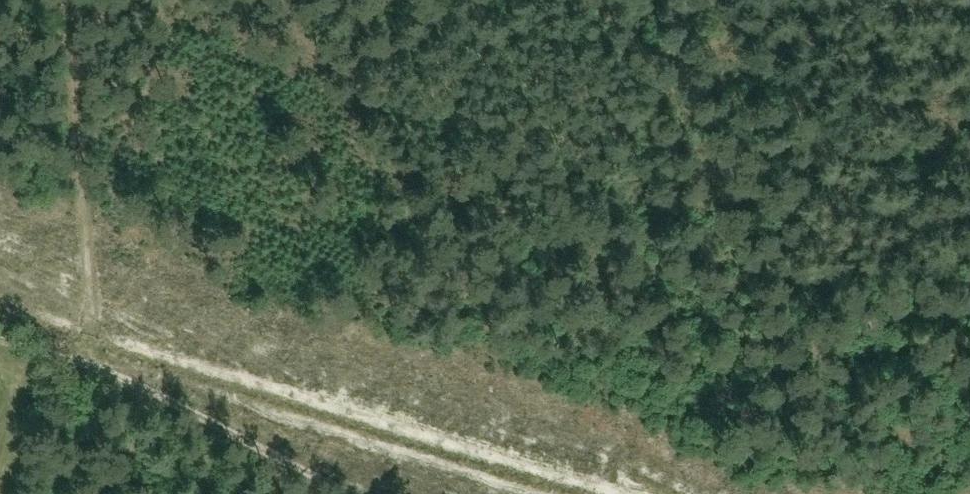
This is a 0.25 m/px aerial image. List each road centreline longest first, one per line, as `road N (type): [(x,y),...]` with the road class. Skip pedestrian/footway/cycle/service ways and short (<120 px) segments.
road 1 (track): [(356,493),(109,370),(0,334)]
road 2 (track): [(86,362),(92,315),(73,0)]

